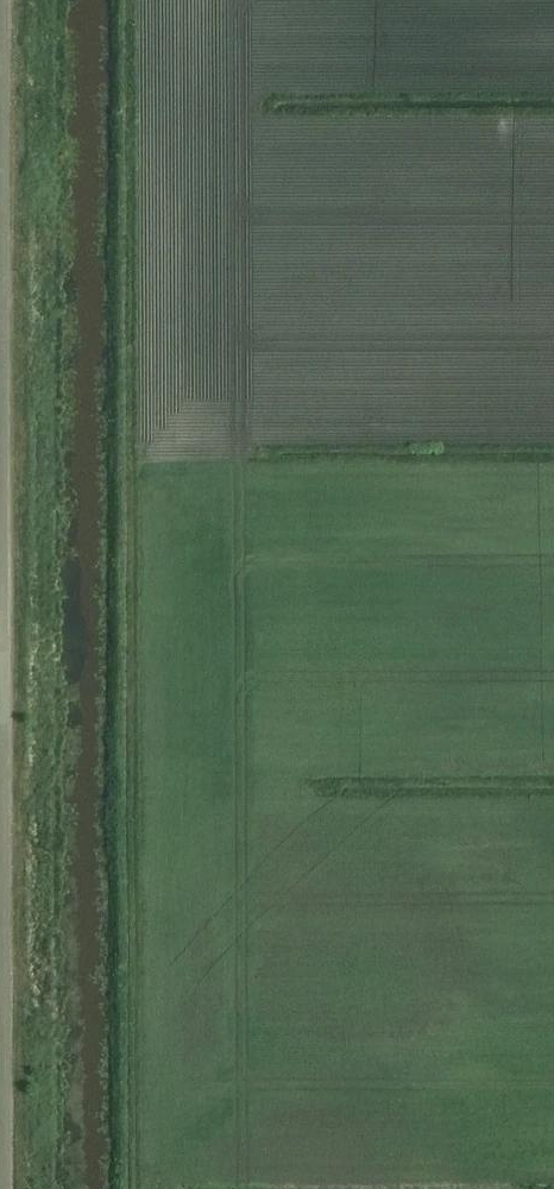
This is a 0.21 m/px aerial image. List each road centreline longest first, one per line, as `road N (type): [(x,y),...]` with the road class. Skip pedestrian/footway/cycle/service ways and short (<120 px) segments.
road 1 (track): [(128,0),(132,1188)]
road 2 (tertiary): [(0,1188),(0,535)]

